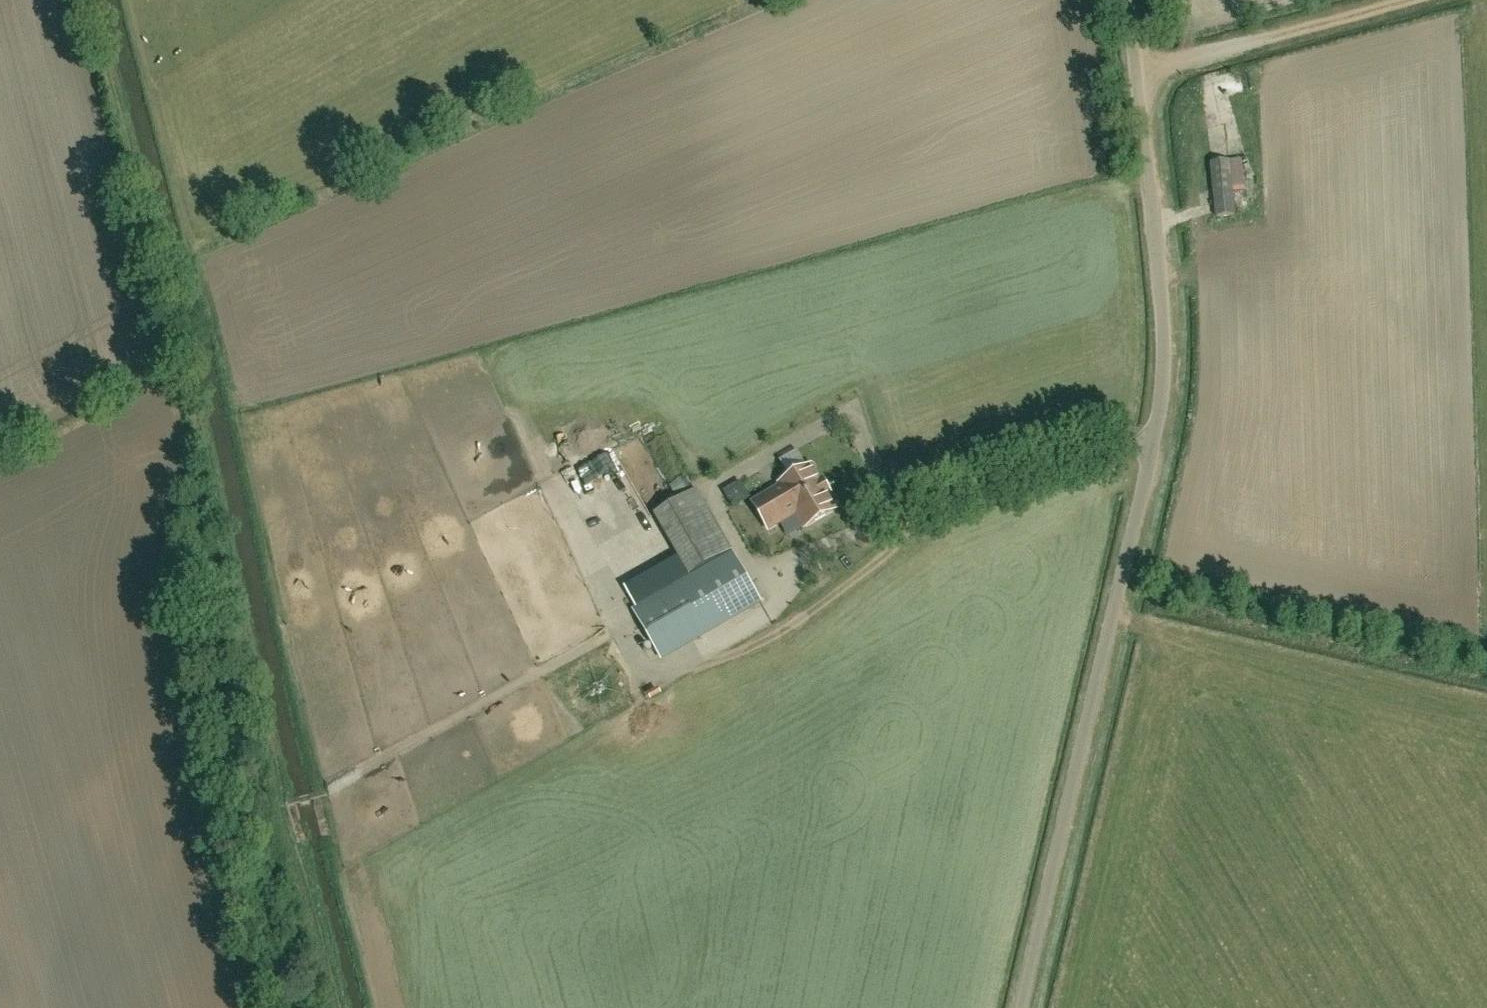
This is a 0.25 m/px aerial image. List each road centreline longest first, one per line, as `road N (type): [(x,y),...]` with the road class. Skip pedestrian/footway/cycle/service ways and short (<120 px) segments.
road 1 (unclassified): [(1019,1007),(1162,392),(1162,319),(1126,0)]
road 2 (track): [(1135,76),(1412,0)]

